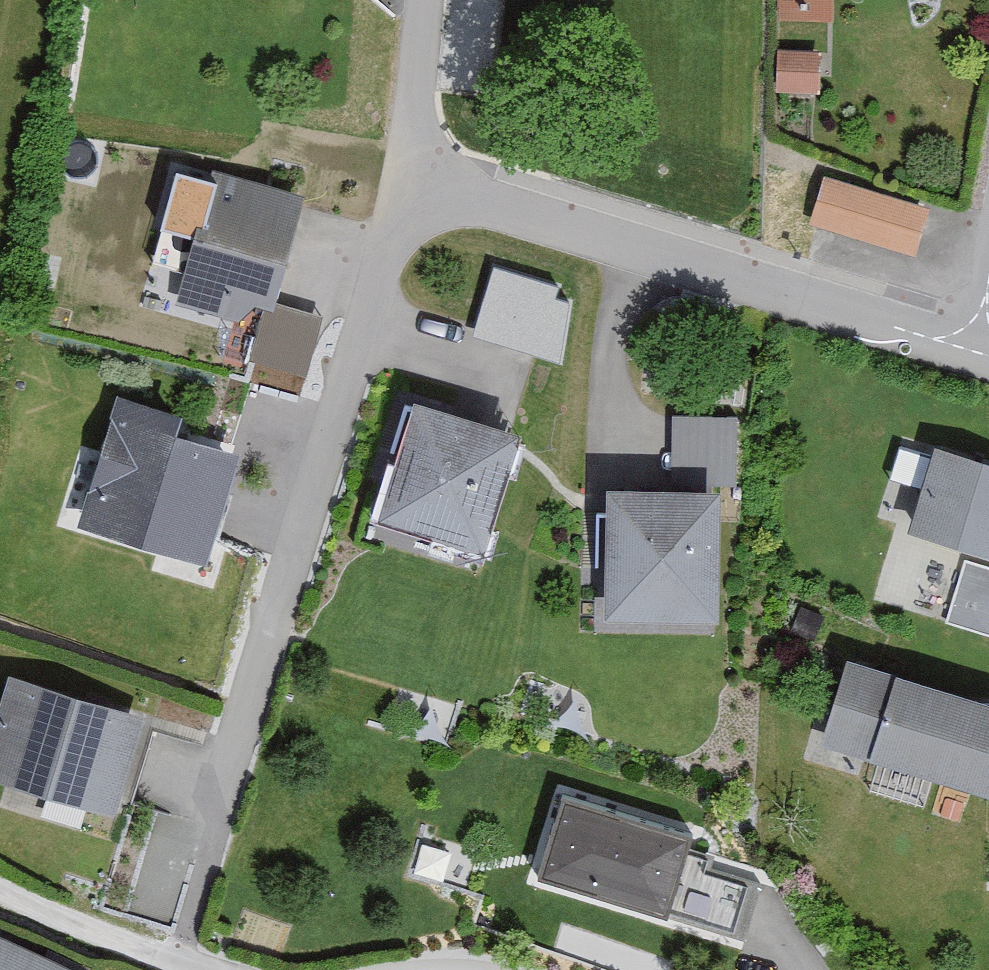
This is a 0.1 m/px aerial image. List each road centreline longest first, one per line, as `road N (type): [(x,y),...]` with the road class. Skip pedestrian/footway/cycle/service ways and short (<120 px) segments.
road 1 (residential): [(977,352),(409,184)]
road 2 (residential): [(409,184),(350,415),(248,696)]
road 3 (residential): [(210,969),(0,881)]
road 4 (residential): [(428,0),(409,184)]

